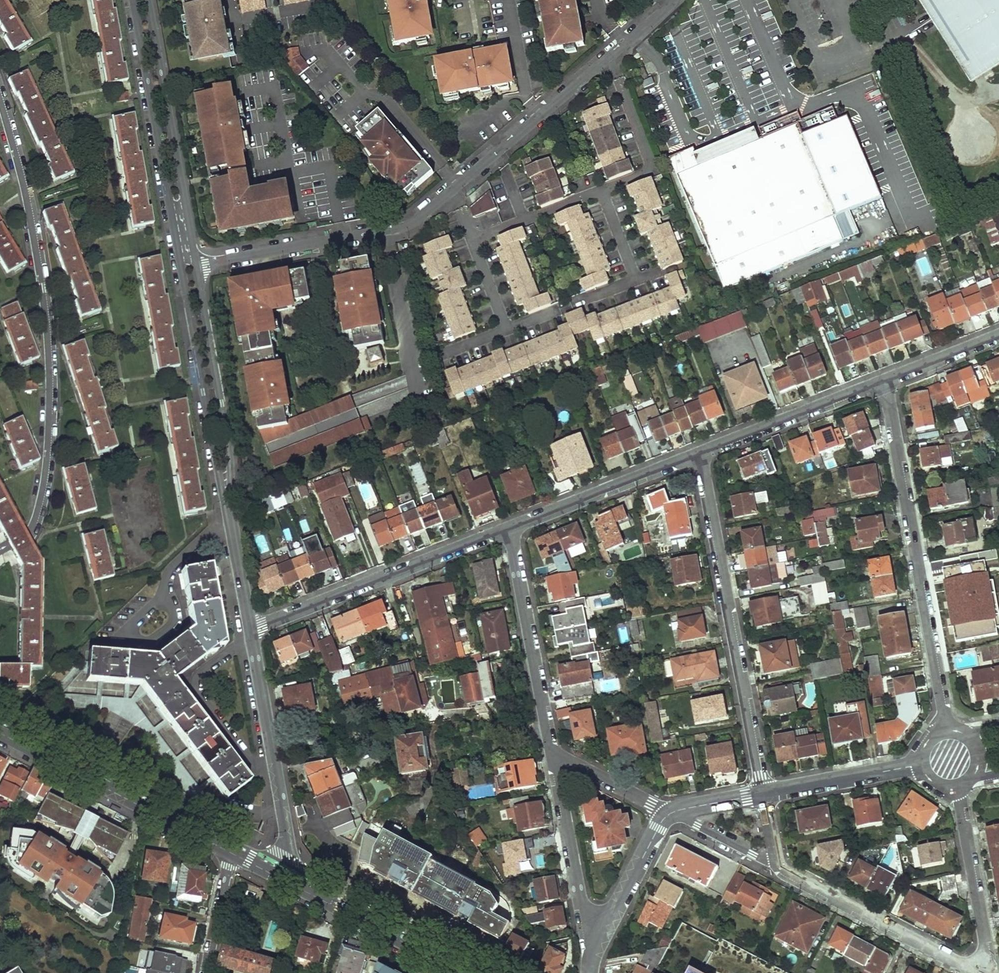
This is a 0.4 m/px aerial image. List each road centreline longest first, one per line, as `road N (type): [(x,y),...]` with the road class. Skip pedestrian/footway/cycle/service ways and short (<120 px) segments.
road 1 (residential): [(196,266),(416,219),(672,0)]
road 2 (residential): [(0,551),(26,535),(38,510),(50,399),(43,288),(0,97)]
road 3 (residential): [(947,730),(884,381)]
road 4 (residential): [(699,453),(763,794)]
road 5 (residential): [(250,629),(509,528)]
road 6 (unclassified): [(133,0),(181,269)]
road 7 (unclassified): [(196,266),(148,0)]
road 8 (primary): [(0,731),(234,854)]
road 9 (unclassified): [(250,629),(287,837),(277,877)]
road 10 (unclassified): [(227,501),(228,439),(196,266)]
road 11 (unclassified): [(181,269),(227,501)]
road 12 (residential): [(509,528),(553,753)]
road 13 (residential): [(777,863),(978,972)]
road 14 (primary): [(277,877),(463,972)]
road 15 (residential): [(509,528),(699,453)]
road 16 (residential): [(592,950),(553,753)]
road 17 (residential): [(699,453),(884,381)]
road 18 (residential): [(989,972),(957,787)]
road 19 (residential): [(763,794),(922,764)]
road 20 (residential): [(592,950),(671,813)]
road 21 (residential): [(553,753),(671,813)]
road 22 (unclassified): [(227,501),(250,629)]
road 23 (residential): [(884,381),(998,335)]
road 24 (residential): [(234,854),(208,972)]

